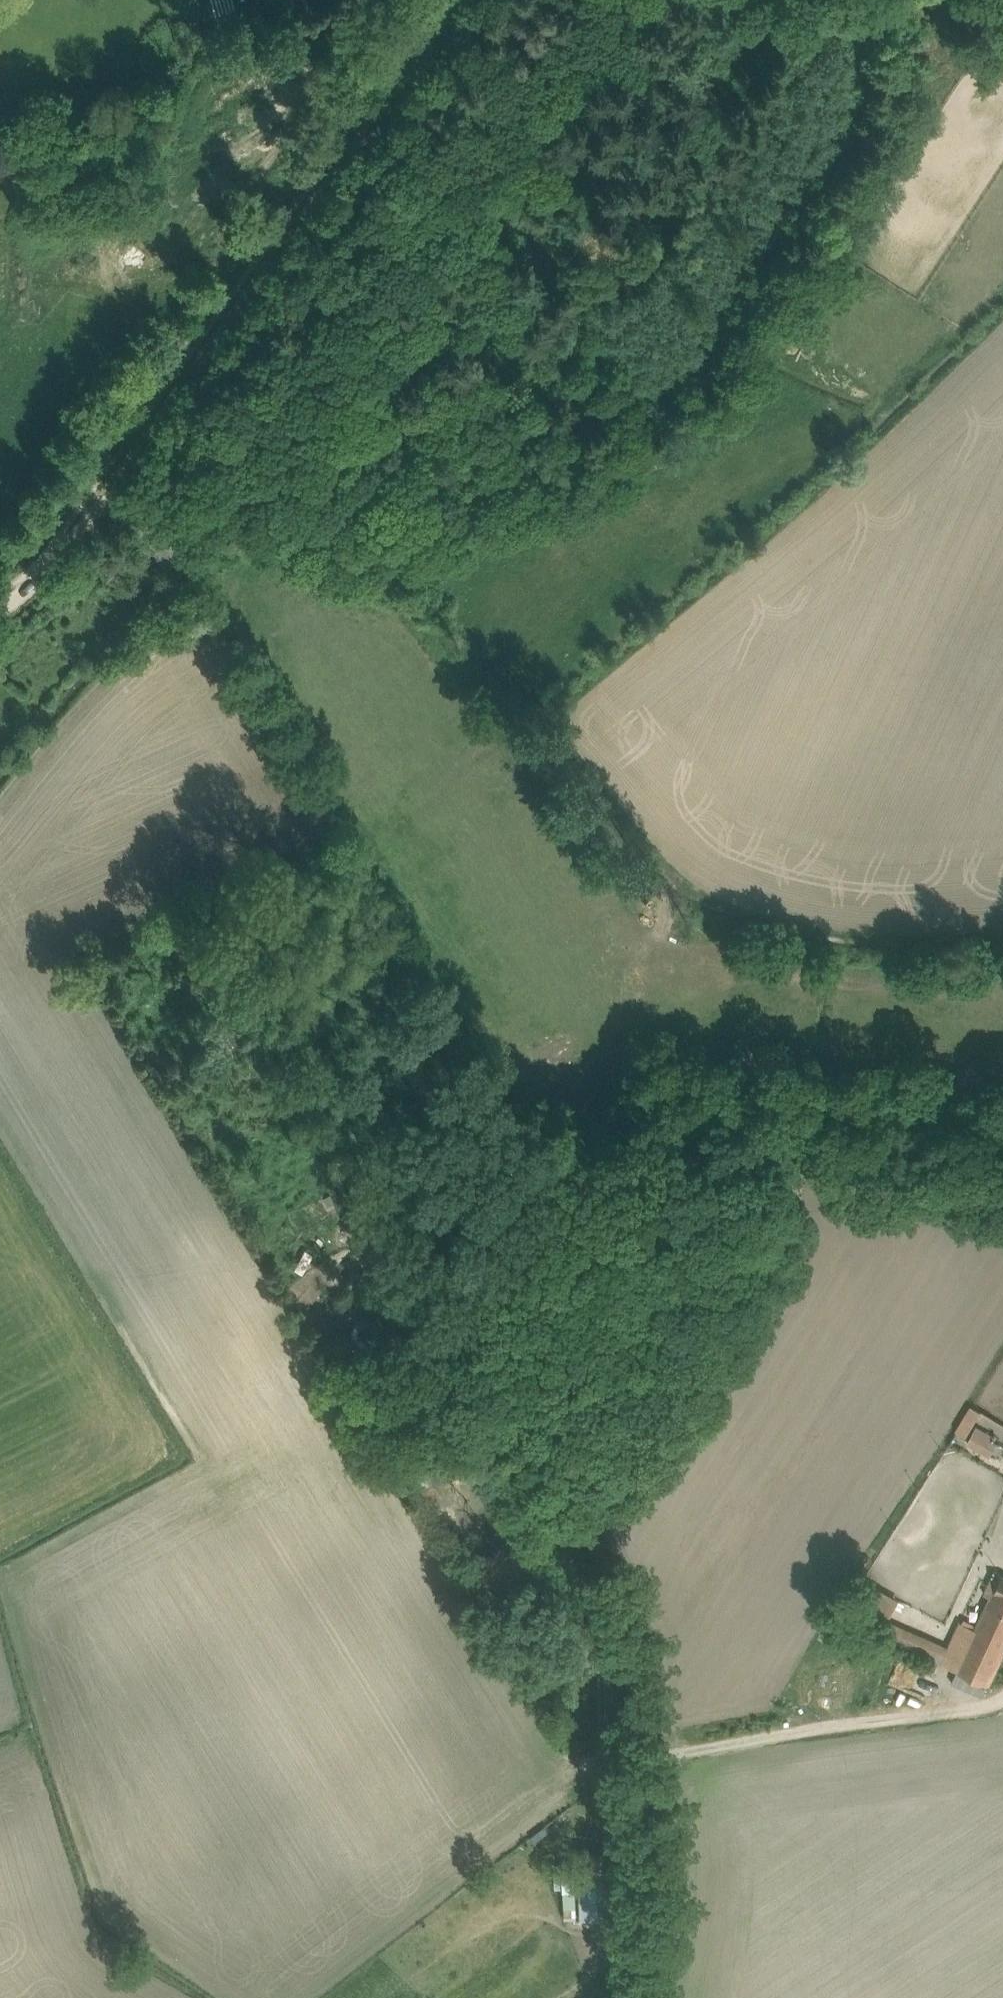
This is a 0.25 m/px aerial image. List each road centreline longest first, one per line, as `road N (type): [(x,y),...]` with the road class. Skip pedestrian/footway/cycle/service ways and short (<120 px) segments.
road 1 (track): [(0,608),(37,581),(103,495),(459,0)]
road 2 (track): [(1002,1682),(968,1699),(647,1752)]

